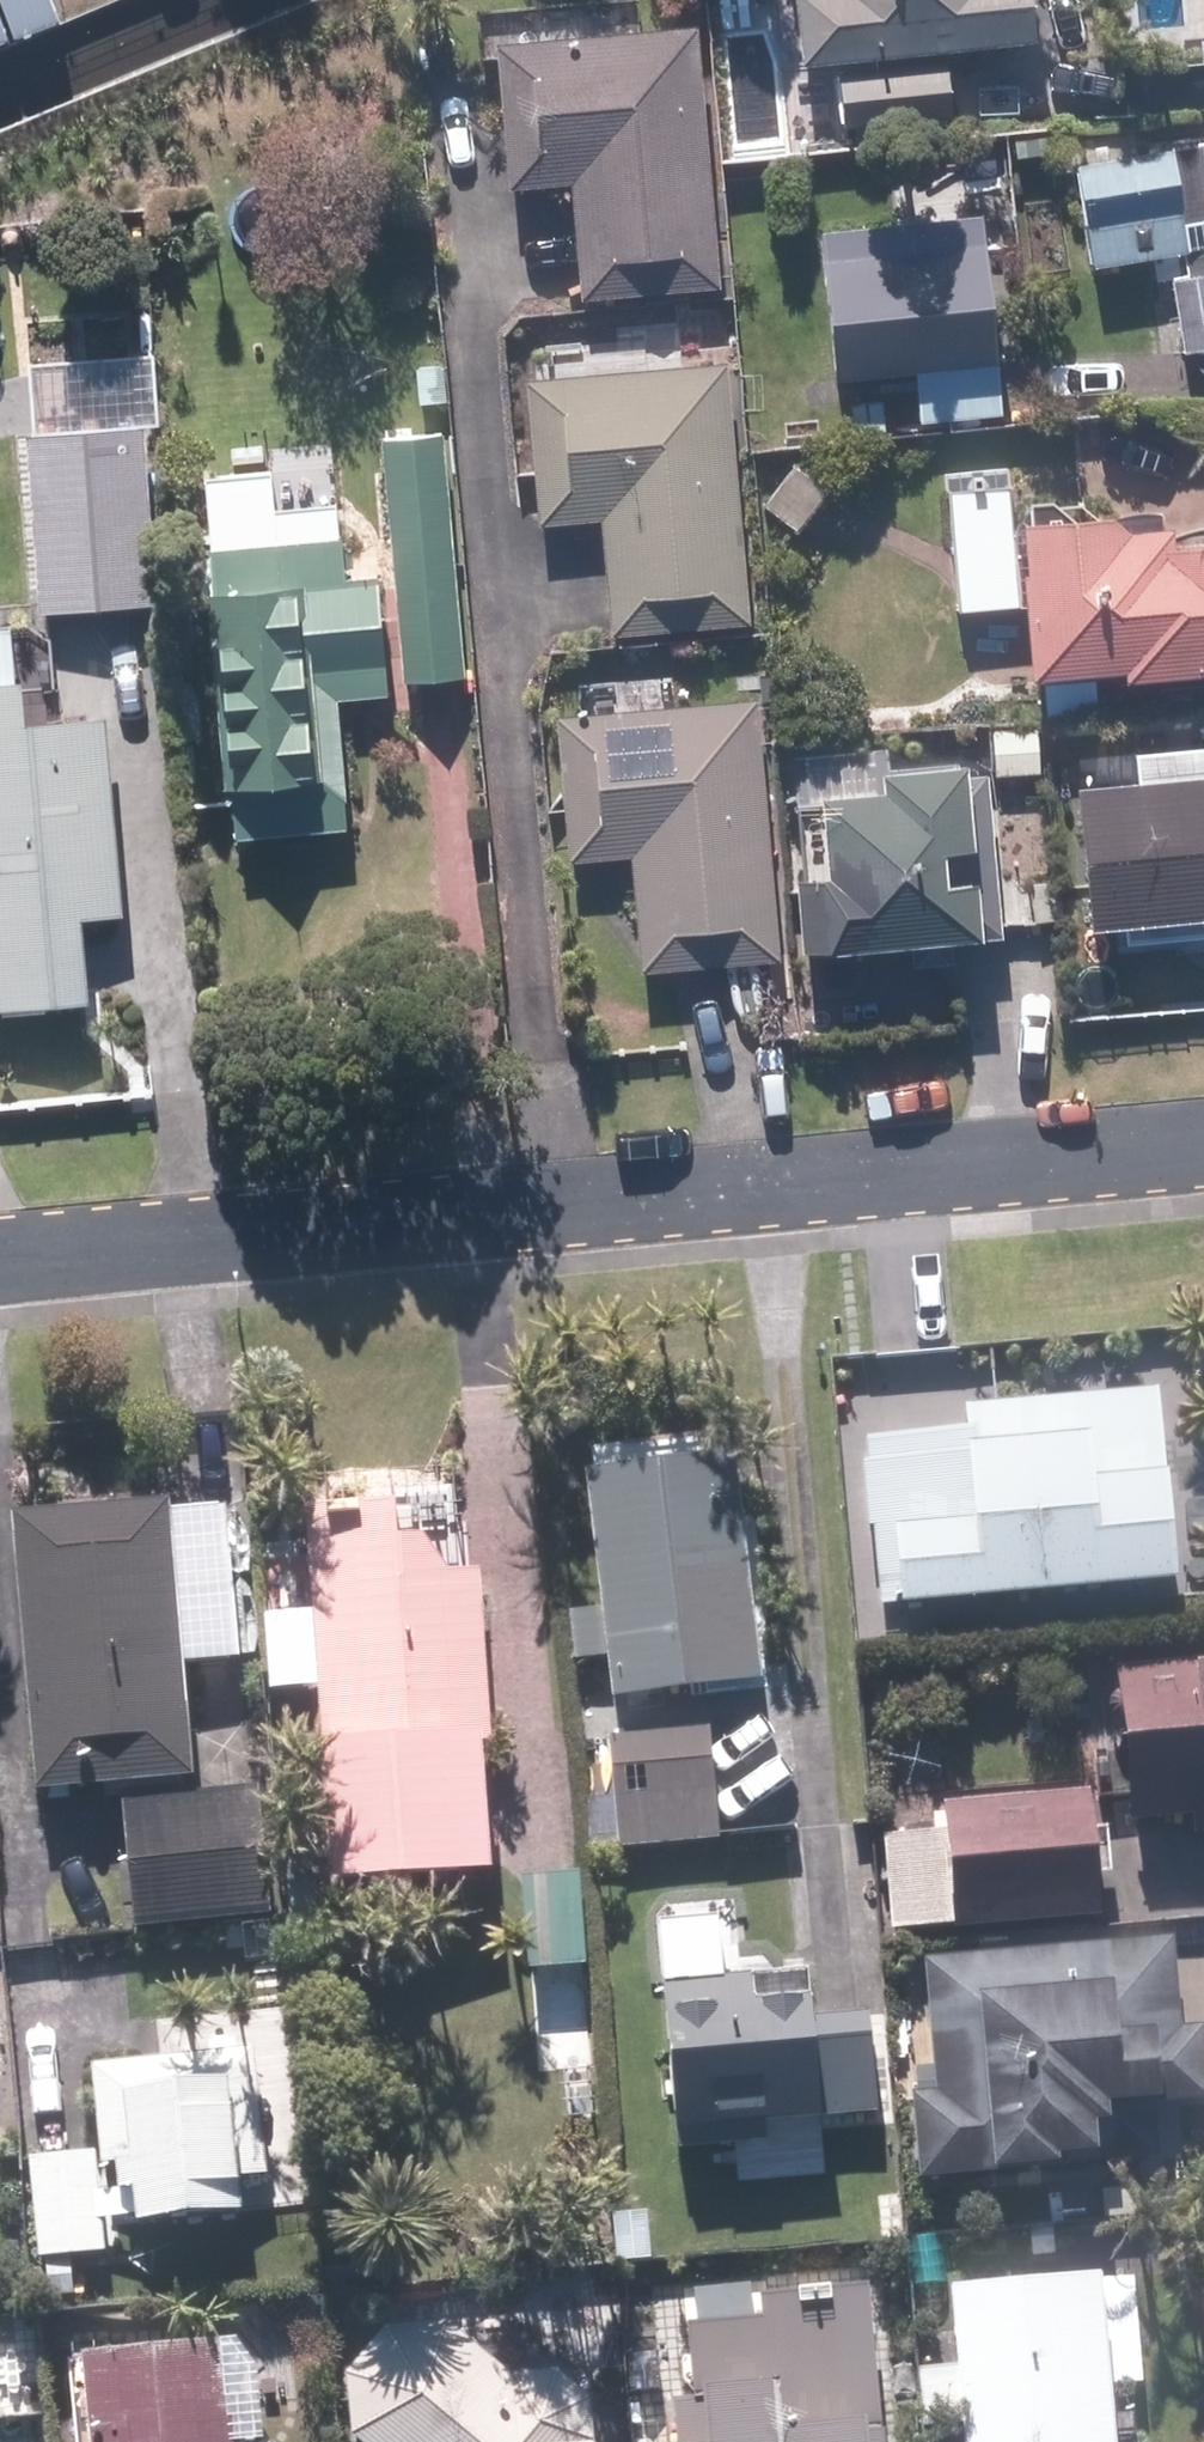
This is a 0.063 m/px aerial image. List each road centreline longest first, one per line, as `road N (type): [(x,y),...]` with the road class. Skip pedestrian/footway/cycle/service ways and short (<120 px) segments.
road 1 (residential): [(1203,1145),(0,1263)]

